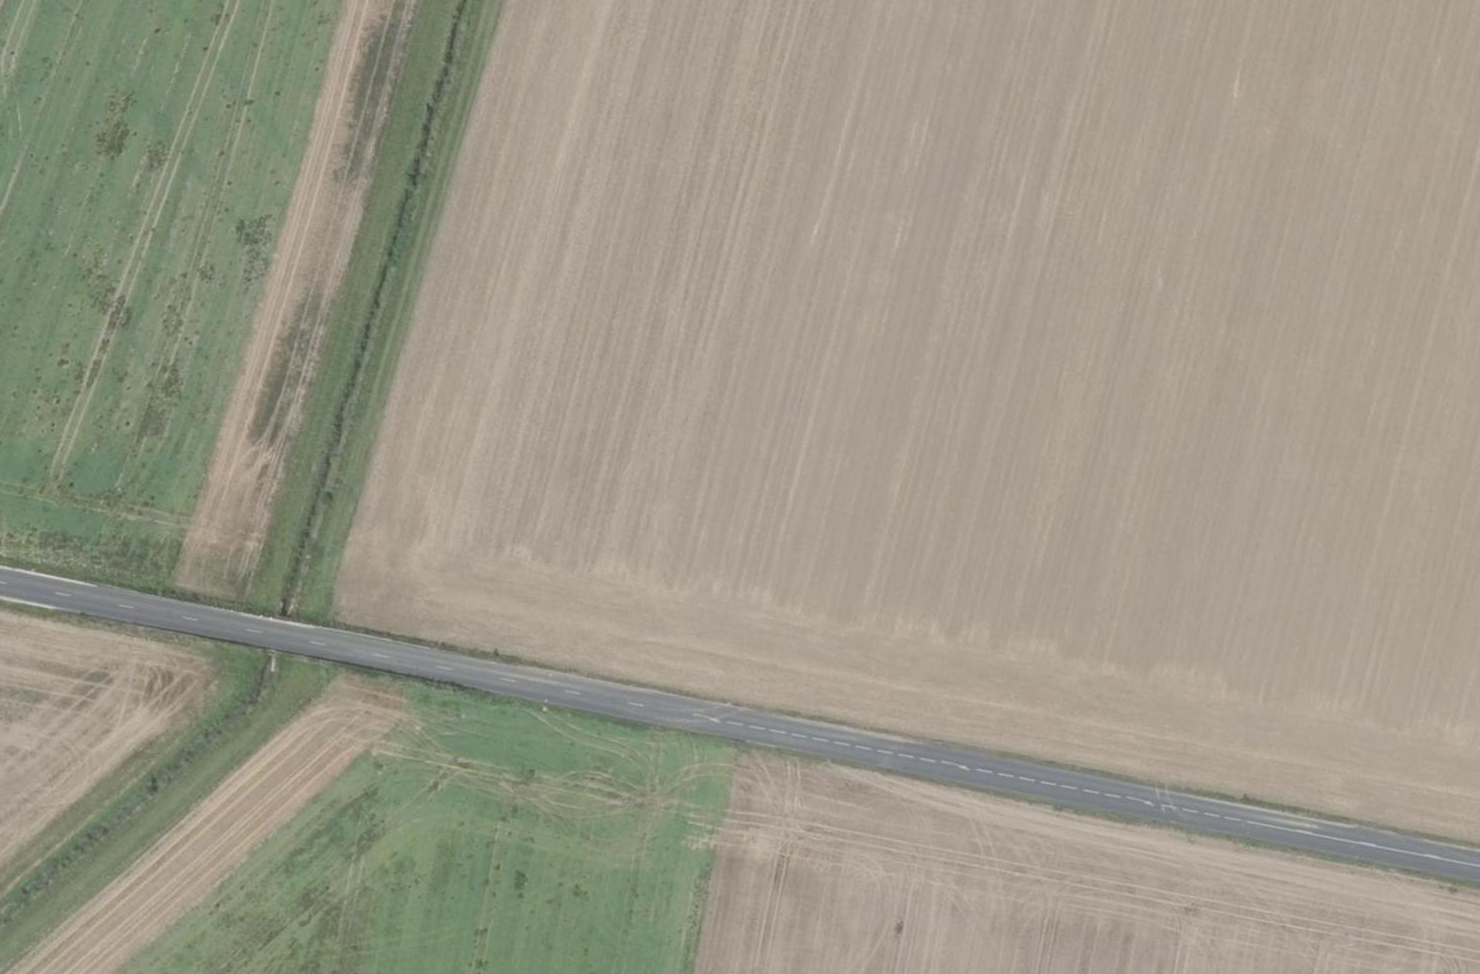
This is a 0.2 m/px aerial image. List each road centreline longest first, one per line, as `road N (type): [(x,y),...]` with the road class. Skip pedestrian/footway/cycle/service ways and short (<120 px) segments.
road 1 (primary): [(0,582),(1479,864)]

